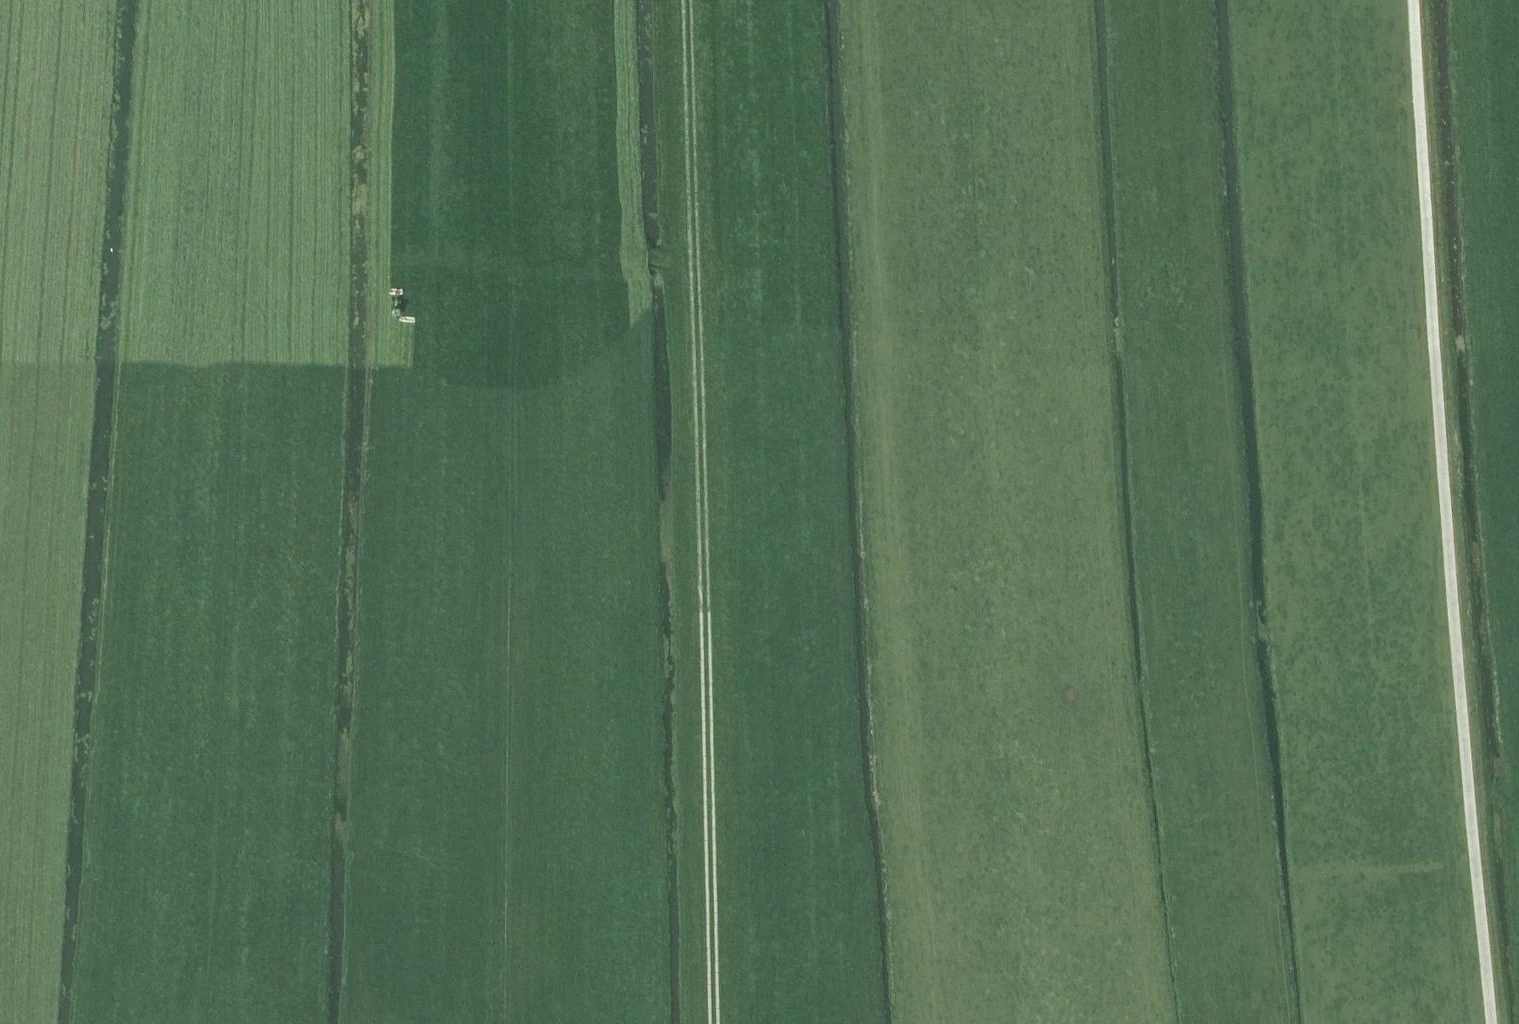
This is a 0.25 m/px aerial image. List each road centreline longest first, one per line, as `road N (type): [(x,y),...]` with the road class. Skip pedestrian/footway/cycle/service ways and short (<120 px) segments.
road 1 (track): [(1490,1023),(1437,388),(1418,0)]
road 2 (track): [(724,1023),(689,0)]

